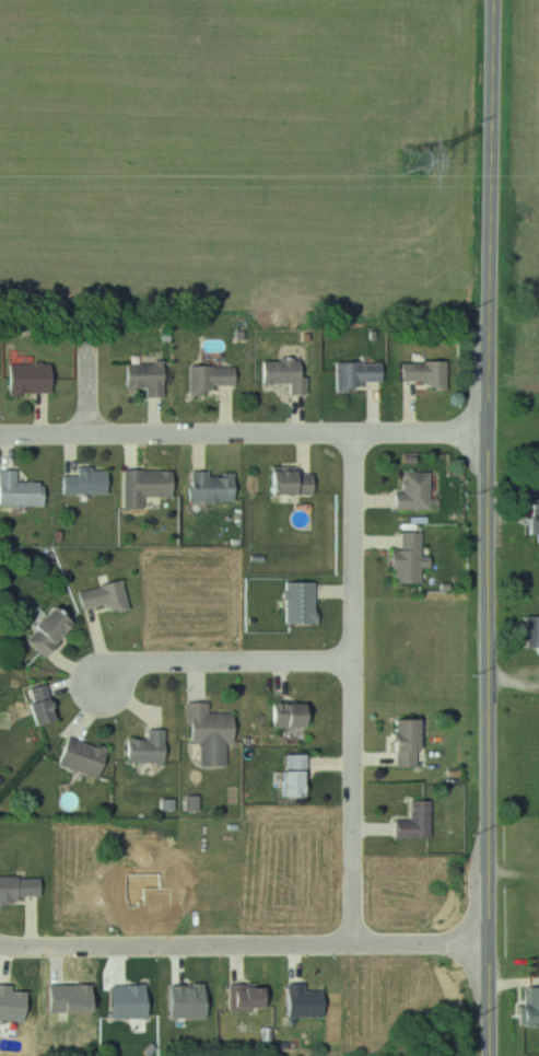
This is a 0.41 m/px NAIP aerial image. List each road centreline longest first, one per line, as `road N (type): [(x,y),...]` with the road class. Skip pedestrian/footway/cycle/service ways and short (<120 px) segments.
road 1 (residential): [(492,1055),(497,0)]
road 2 (residential): [(491,951),(0,955)]
road 3 (residential): [(490,433),(0,435)]
road 4 (residential): [(352,672),(354,953)]
road 5 (residential): [(355,434),(352,672)]
road 6 (residential): [(352,672),(120,672)]

